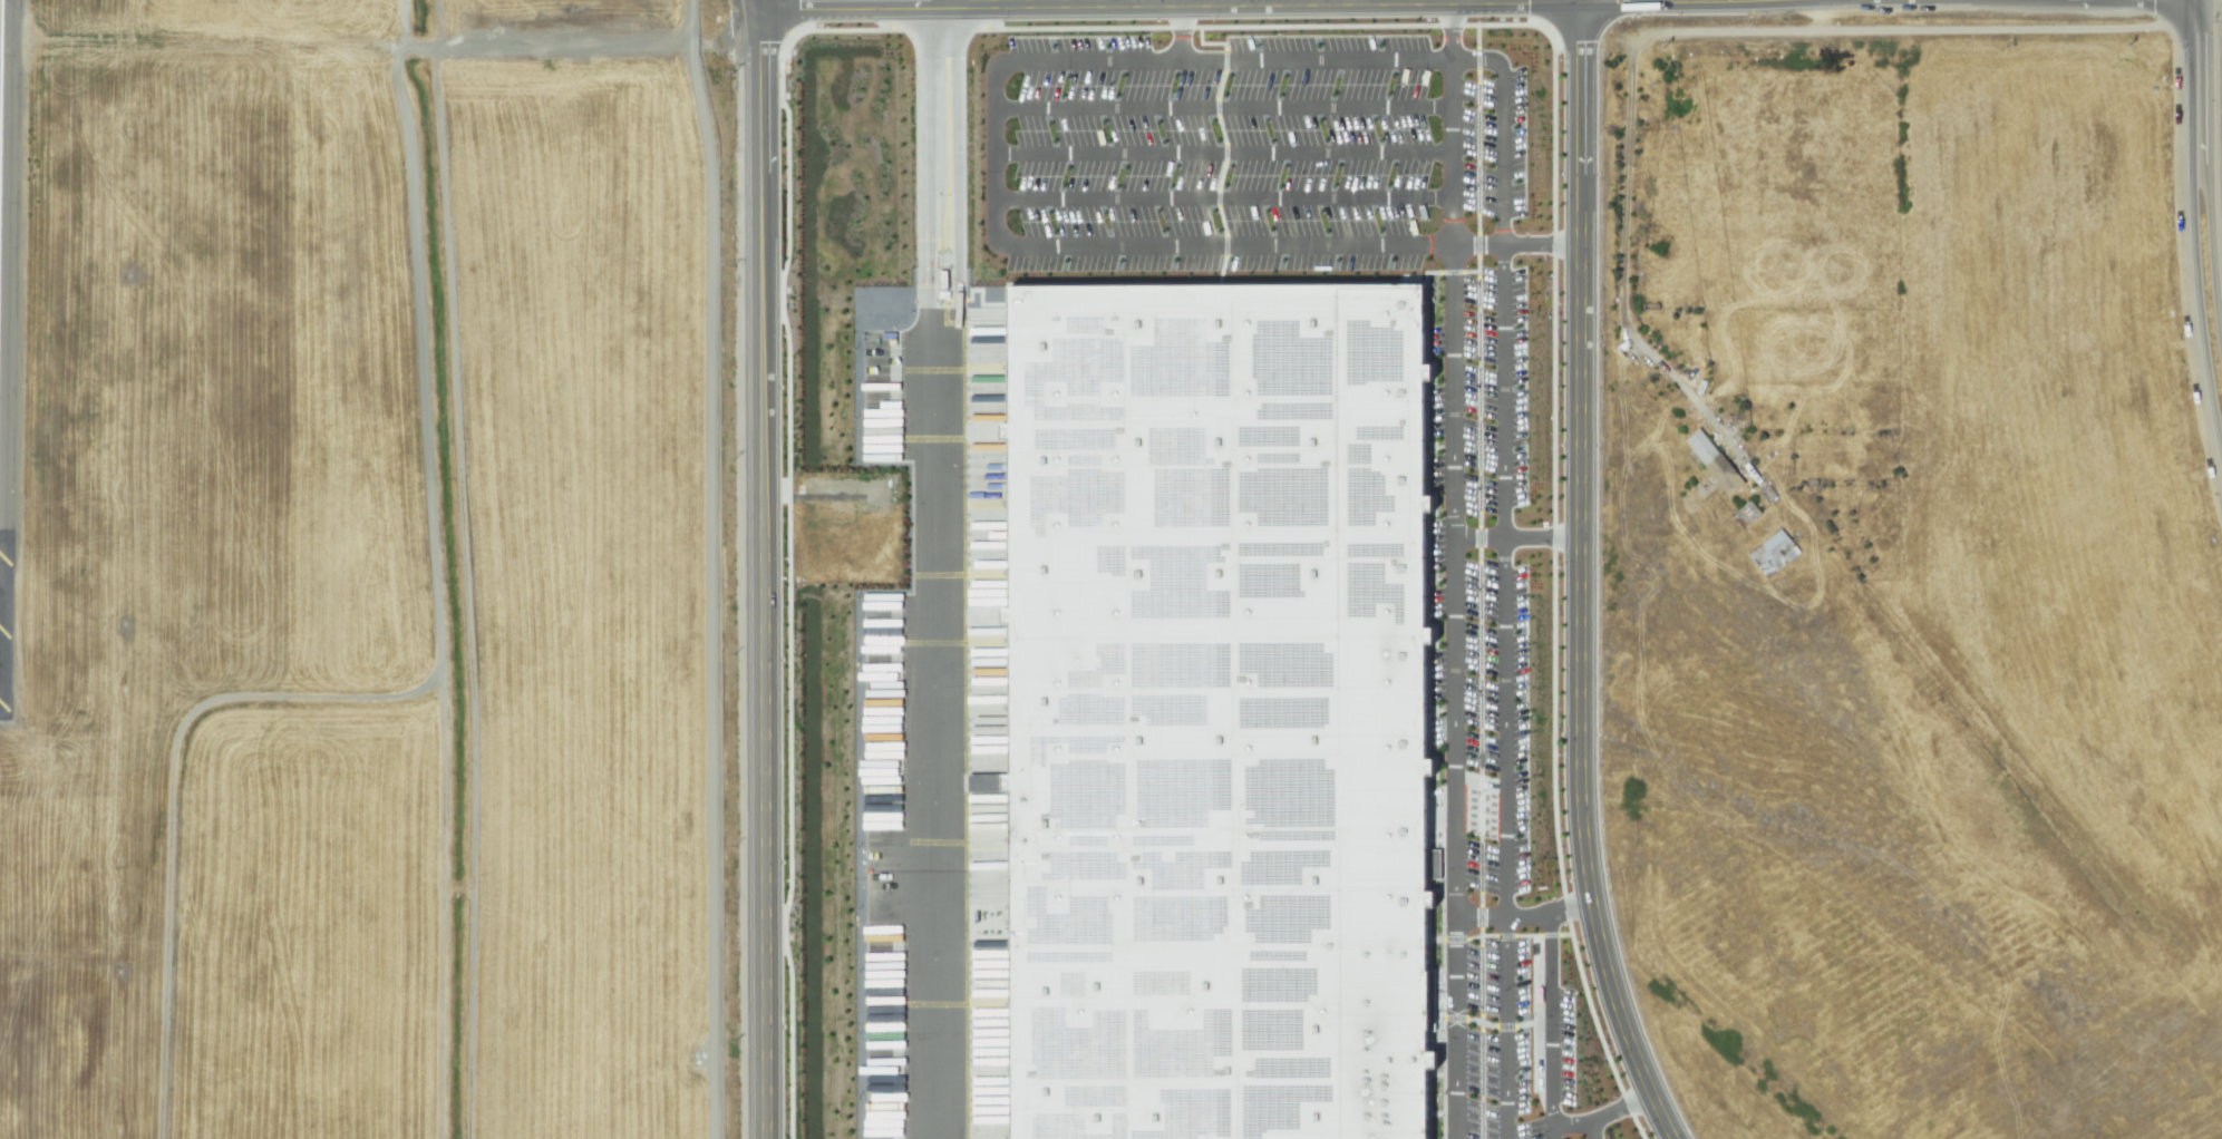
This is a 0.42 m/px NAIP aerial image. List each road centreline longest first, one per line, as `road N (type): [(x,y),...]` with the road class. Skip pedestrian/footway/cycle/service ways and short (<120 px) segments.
road 1 (tertiary): [(752,0),(759,1138)]
road 2 (tertiary): [(2184,0),(2185,232),(2221,475)]
road 3 (tertiary): [(2221,351),(2204,150),(2206,0)]

